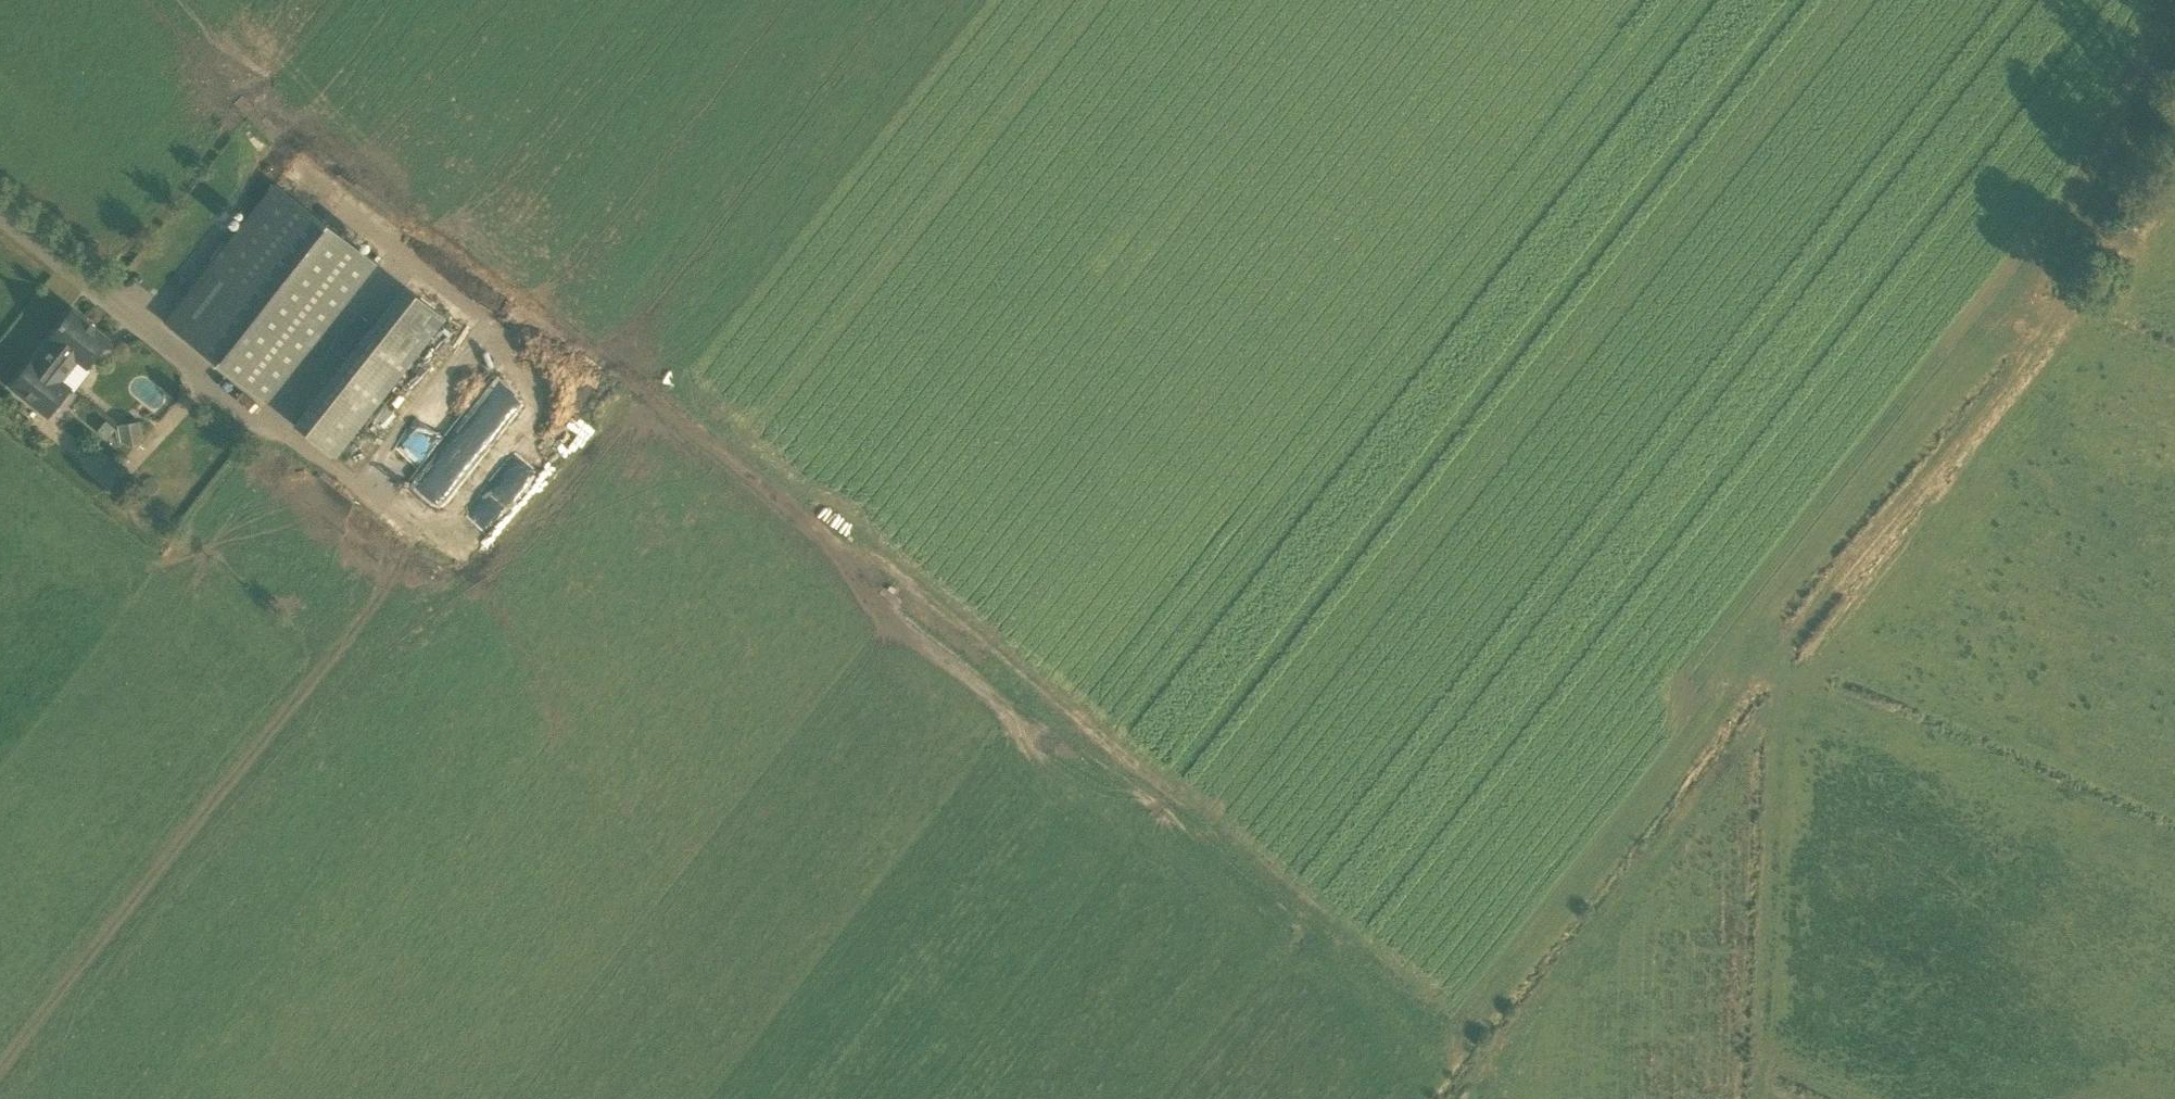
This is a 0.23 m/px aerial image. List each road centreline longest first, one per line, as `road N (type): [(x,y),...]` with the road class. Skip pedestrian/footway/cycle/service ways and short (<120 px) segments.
road 1 (track): [(2174,59),(2071,296),(2037,352),(1791,636)]

